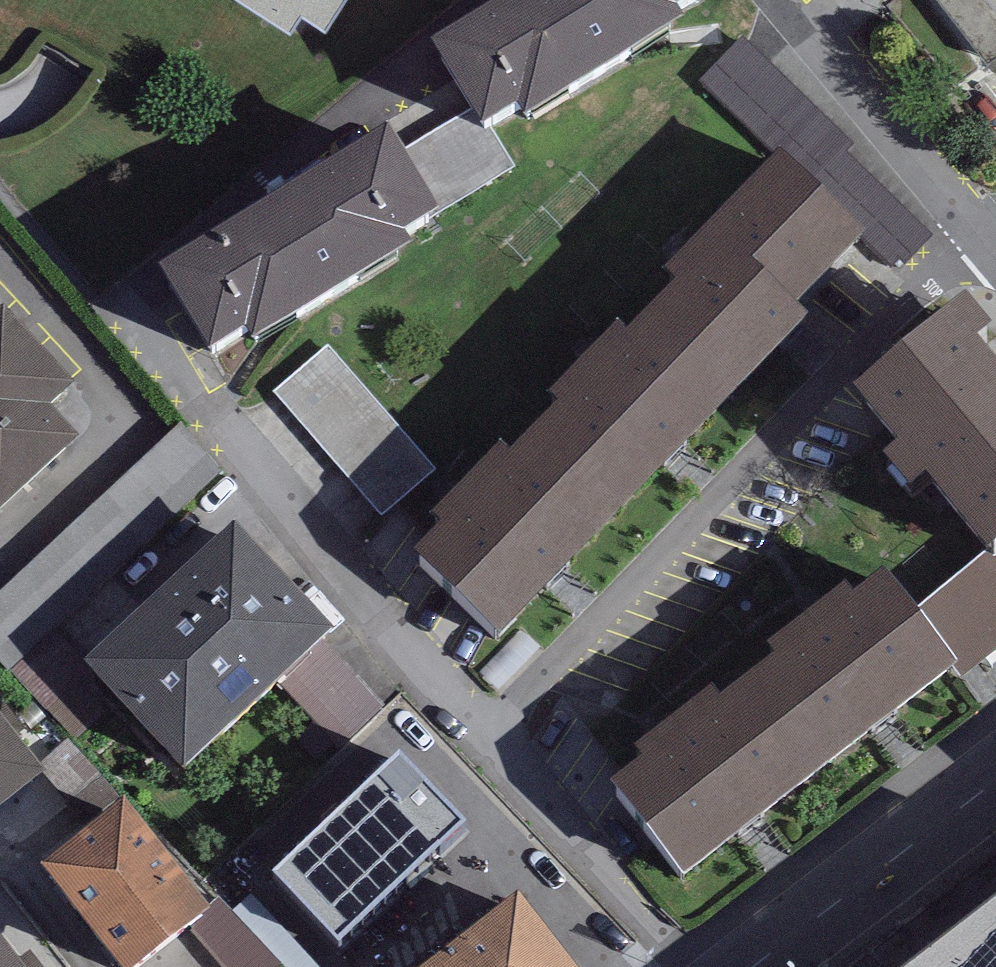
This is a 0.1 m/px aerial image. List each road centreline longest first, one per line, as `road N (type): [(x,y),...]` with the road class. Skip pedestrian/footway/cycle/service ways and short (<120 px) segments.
road 1 (primary): [(995,776),(728,966)]

